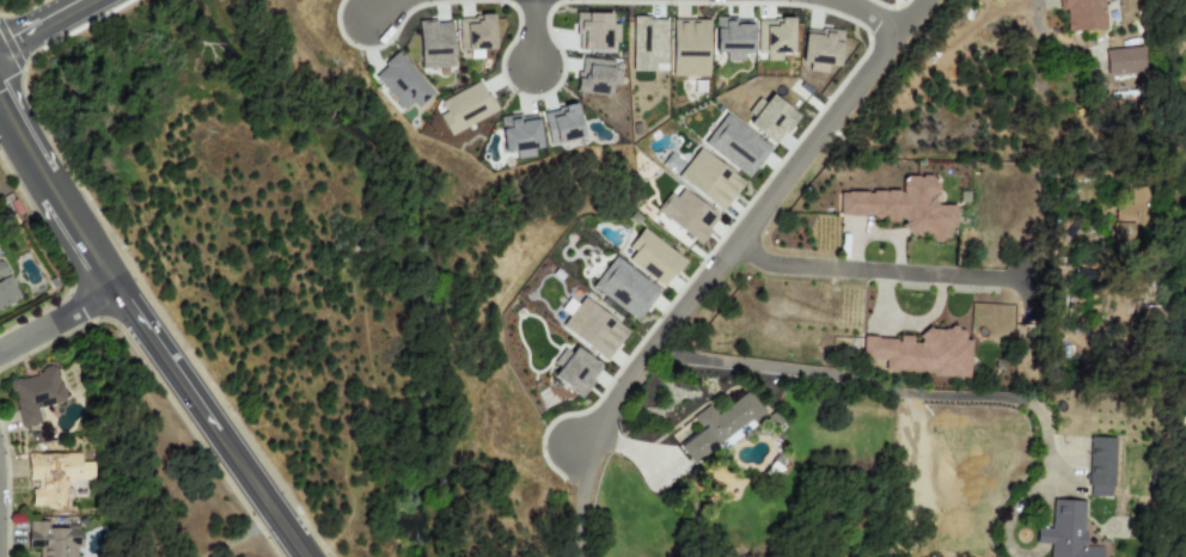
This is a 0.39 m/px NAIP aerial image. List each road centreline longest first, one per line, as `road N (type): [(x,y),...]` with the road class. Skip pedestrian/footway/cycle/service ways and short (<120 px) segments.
road 1 (residential): [(573,446),(923,0)]
road 2 (secondary): [(215,433),(112,287)]
road 3 (secondary): [(303,556),(215,433)]
road 4 (residential): [(112,287),(0,352)]
road 5 (secondary): [(112,287),(48,185)]

